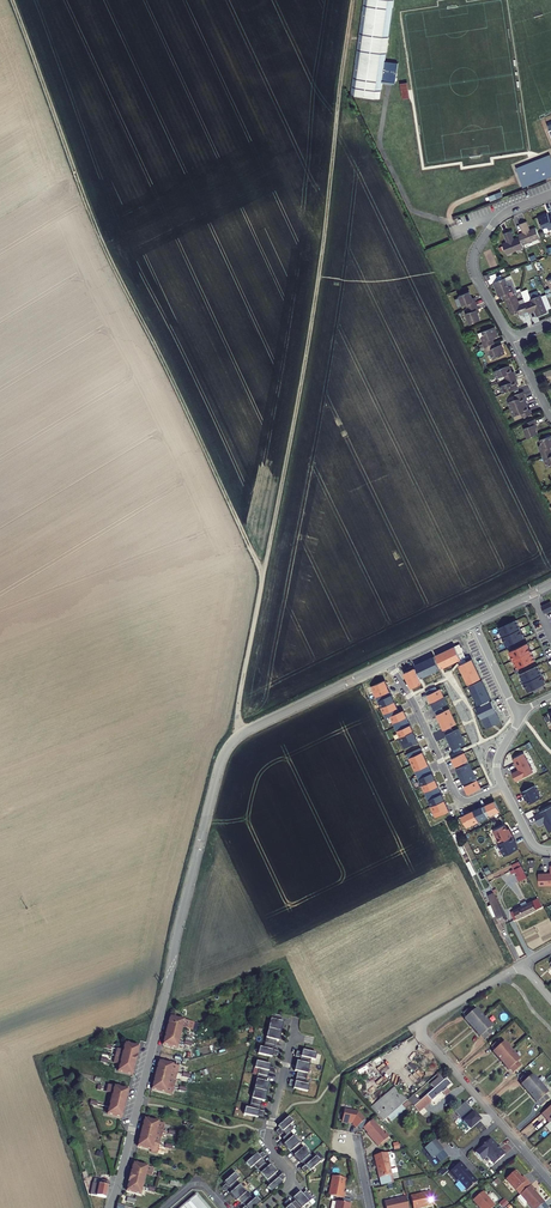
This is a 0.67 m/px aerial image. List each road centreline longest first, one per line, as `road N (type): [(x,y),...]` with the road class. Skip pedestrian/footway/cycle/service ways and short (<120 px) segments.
road 1 (track): [(353,0),(323,251),(239,699),(242,734)]
road 2 (track): [(13,0),(124,287),(262,581)]
road 3 (unclassified): [(160,1014),(227,749),(252,727),(389,662)]
road 4 (residential): [(550,1182),(423,1028),(521,965)]
road 5 (residential): [(262,1207),(290,1179),(267,1141),(296,1019)]
road 6 (residential): [(111,1207),(160,1014)]
road 7 (residential): [(503,786),(459,797),(389,662)]
road 8 (residential): [(550,193),(503,214),(474,254),(476,276),(512,338)]

